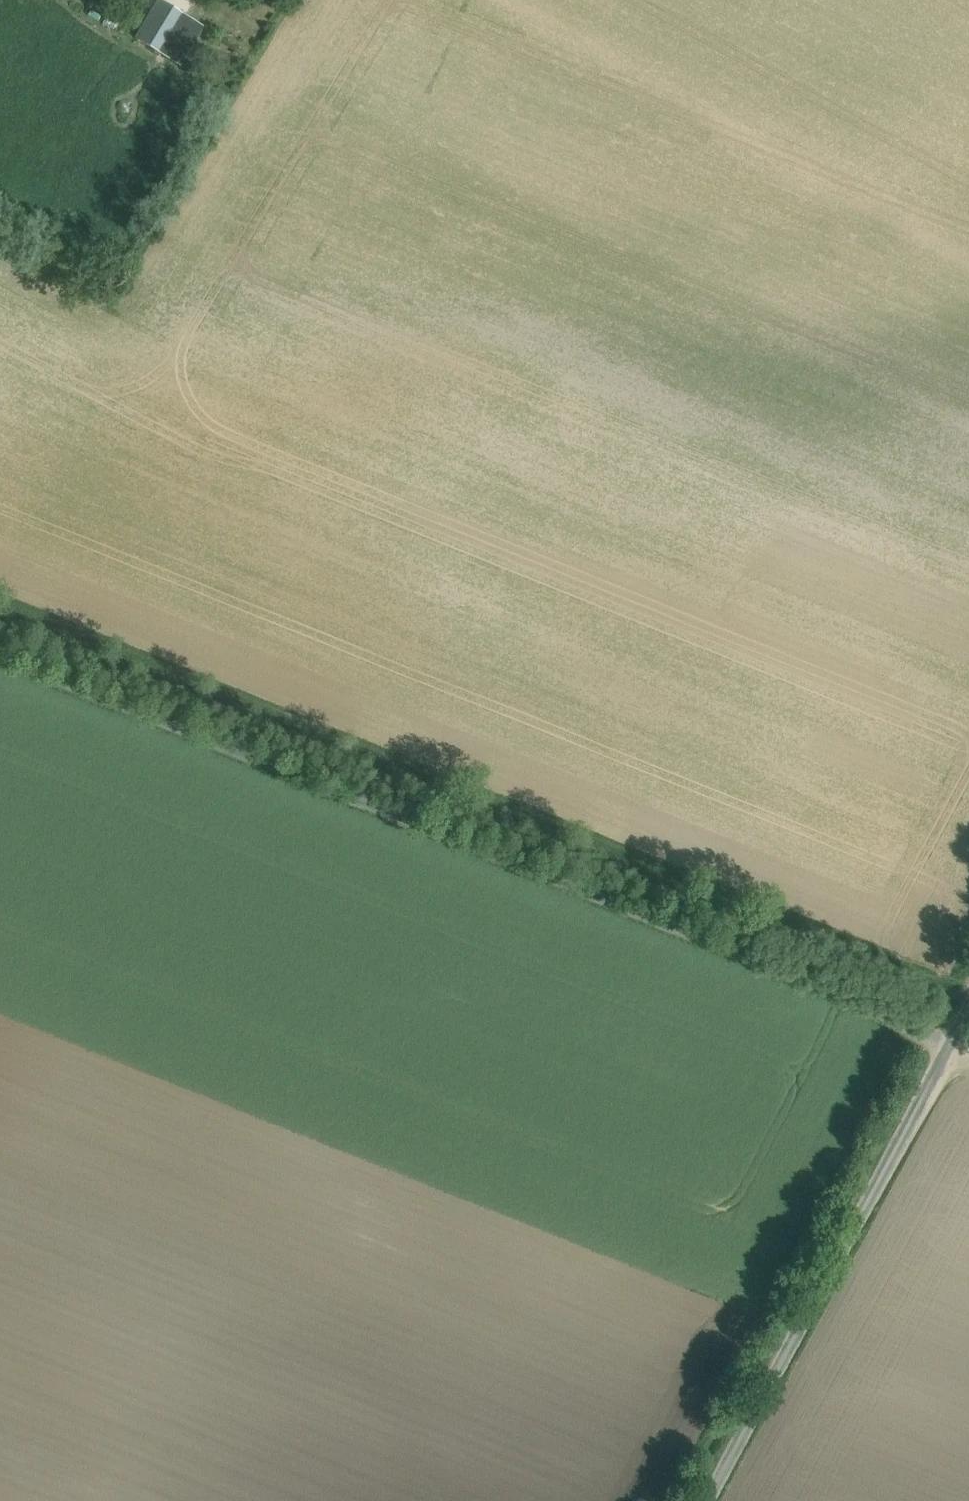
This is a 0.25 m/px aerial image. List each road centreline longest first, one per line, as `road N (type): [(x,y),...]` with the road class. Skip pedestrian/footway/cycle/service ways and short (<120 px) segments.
road 1 (unclassified): [(949,1044),(0,656)]
road 2 (unclassified): [(949,1044),(703,1500)]

